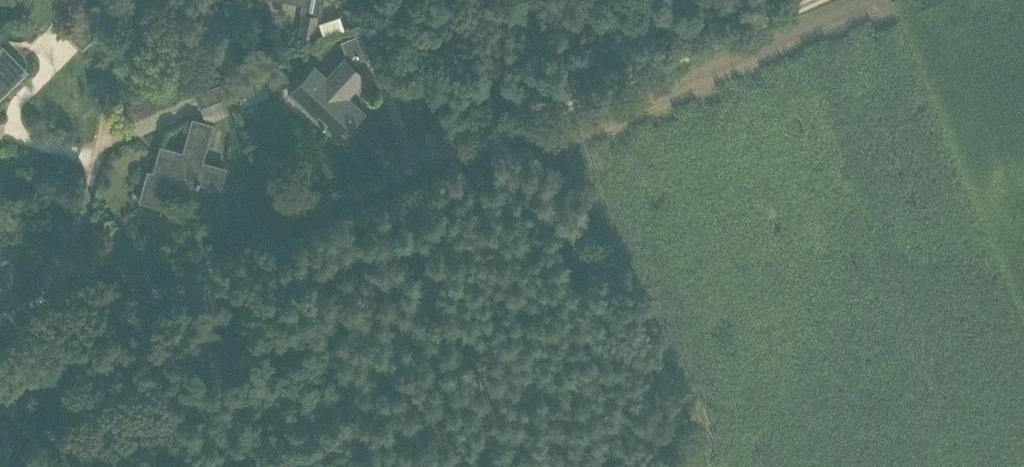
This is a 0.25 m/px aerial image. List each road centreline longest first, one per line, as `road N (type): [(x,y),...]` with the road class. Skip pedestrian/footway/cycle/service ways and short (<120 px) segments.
road 1 (track): [(101,319),(269,238),(886,0)]
road 2 (unclassified): [(0,386),(101,319),(80,231),(126,0)]

